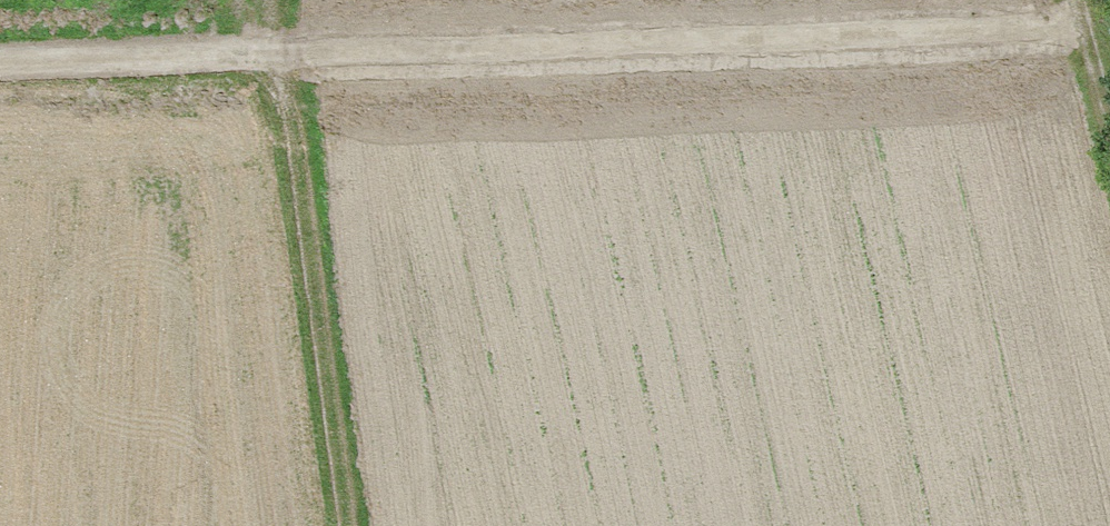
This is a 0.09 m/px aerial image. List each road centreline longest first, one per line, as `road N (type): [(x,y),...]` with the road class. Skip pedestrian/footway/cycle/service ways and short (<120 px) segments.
road 1 (track): [(1074,30),(261,52)]
road 2 (track): [(335,525),(261,52)]
road 3 (track): [(261,52),(0,60)]
road 4 (track): [(1066,0),(1109,176)]

